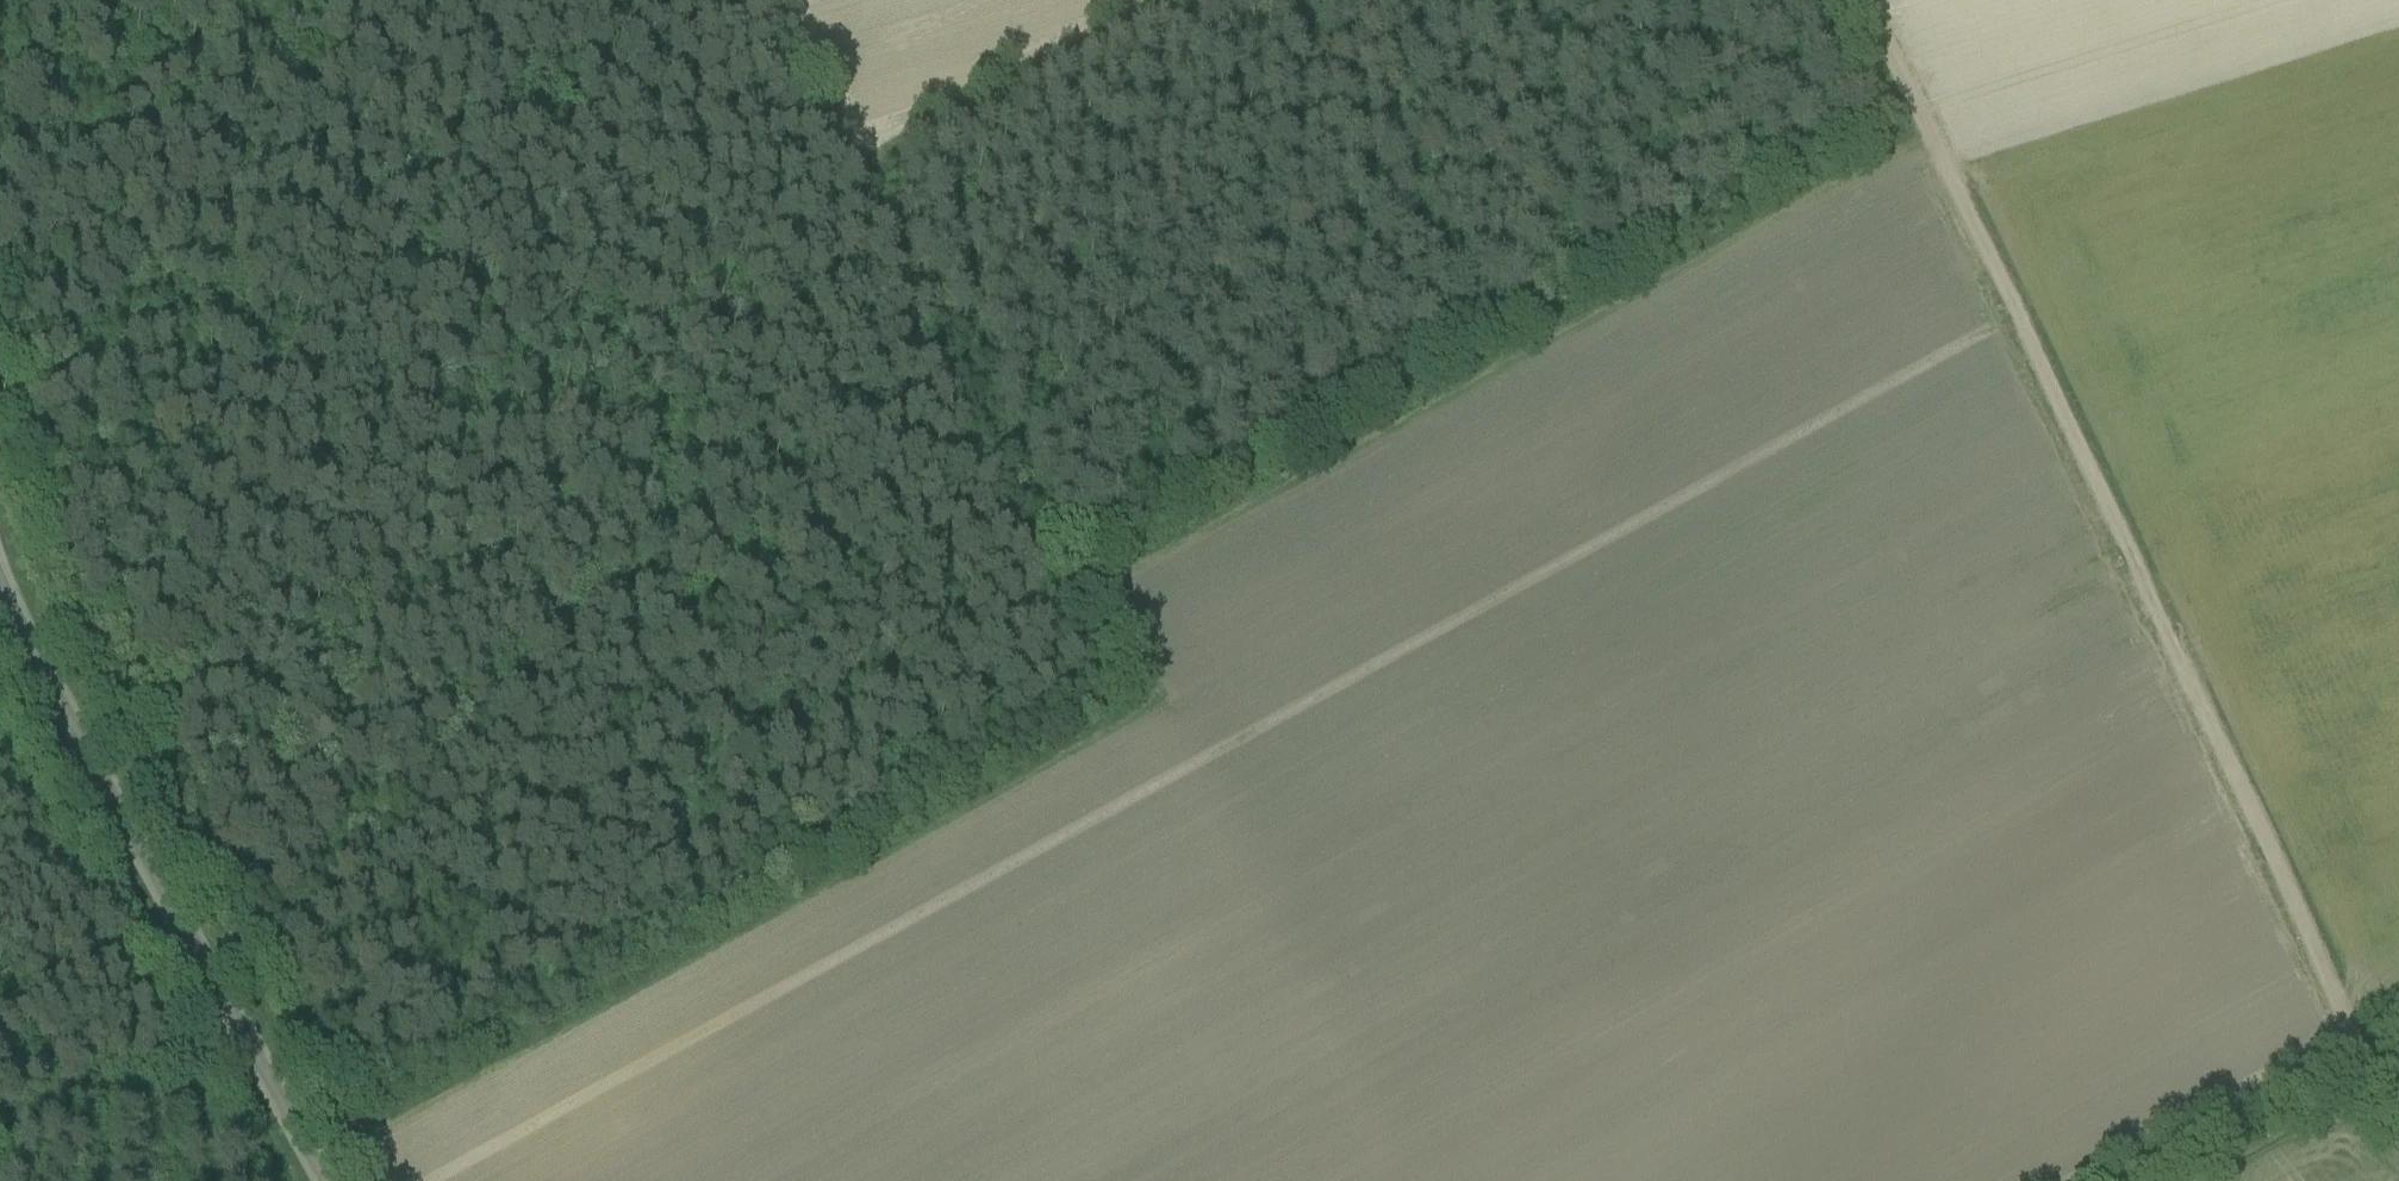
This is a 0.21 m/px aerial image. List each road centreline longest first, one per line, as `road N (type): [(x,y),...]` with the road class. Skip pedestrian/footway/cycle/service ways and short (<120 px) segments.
road 1 (track): [(1861,0),(2374,1071),(2398,1102)]
road 2 (unclassified): [(335,1180),(35,645),(0,569)]

